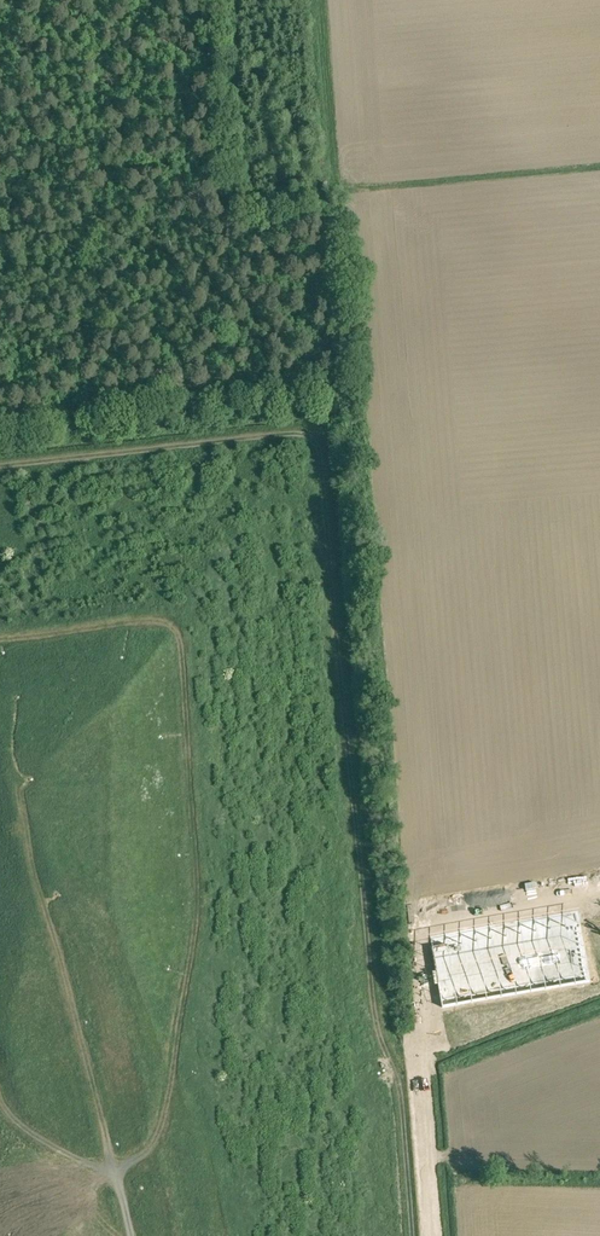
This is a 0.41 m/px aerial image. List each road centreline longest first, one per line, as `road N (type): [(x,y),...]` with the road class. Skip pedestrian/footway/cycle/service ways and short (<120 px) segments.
road 1 (track): [(0,644),(176,627),(187,682),(204,902),(167,1099),(157,1141),(142,1159)]
road 2 (track): [(198,0),(210,207),(330,198),(334,140),(320,0)]
road 3 (track): [(117,1173),(73,1164),(35,1141),(6,1116),(0,1097)]

